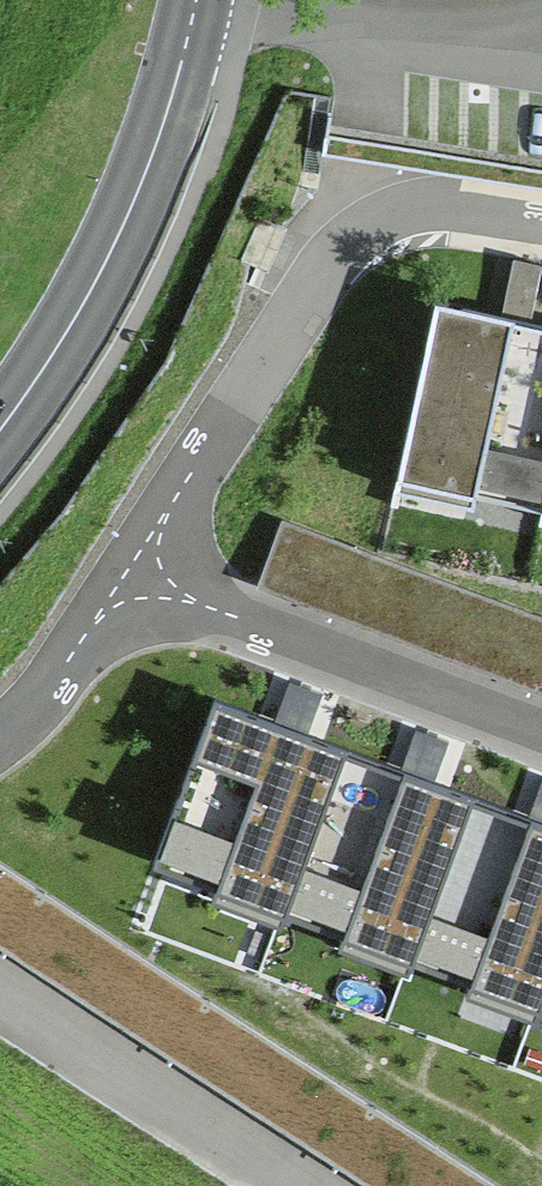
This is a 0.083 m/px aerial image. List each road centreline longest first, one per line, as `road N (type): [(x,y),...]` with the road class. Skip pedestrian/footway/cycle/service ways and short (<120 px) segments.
road 1 (residential): [(541,220),(439,203),(413,206),(353,237),(182,491),(137,580)]
road 2 (primary): [(196,5),(172,95),(117,238),(0,429)]
road 3 (residential): [(137,580),(541,731)]
road 4 (residential): [(0,989),(300,1185)]
road 5 (residential): [(541,18),(467,30),(196,5)]
road 6 (residential): [(137,580),(56,681),(0,733)]

